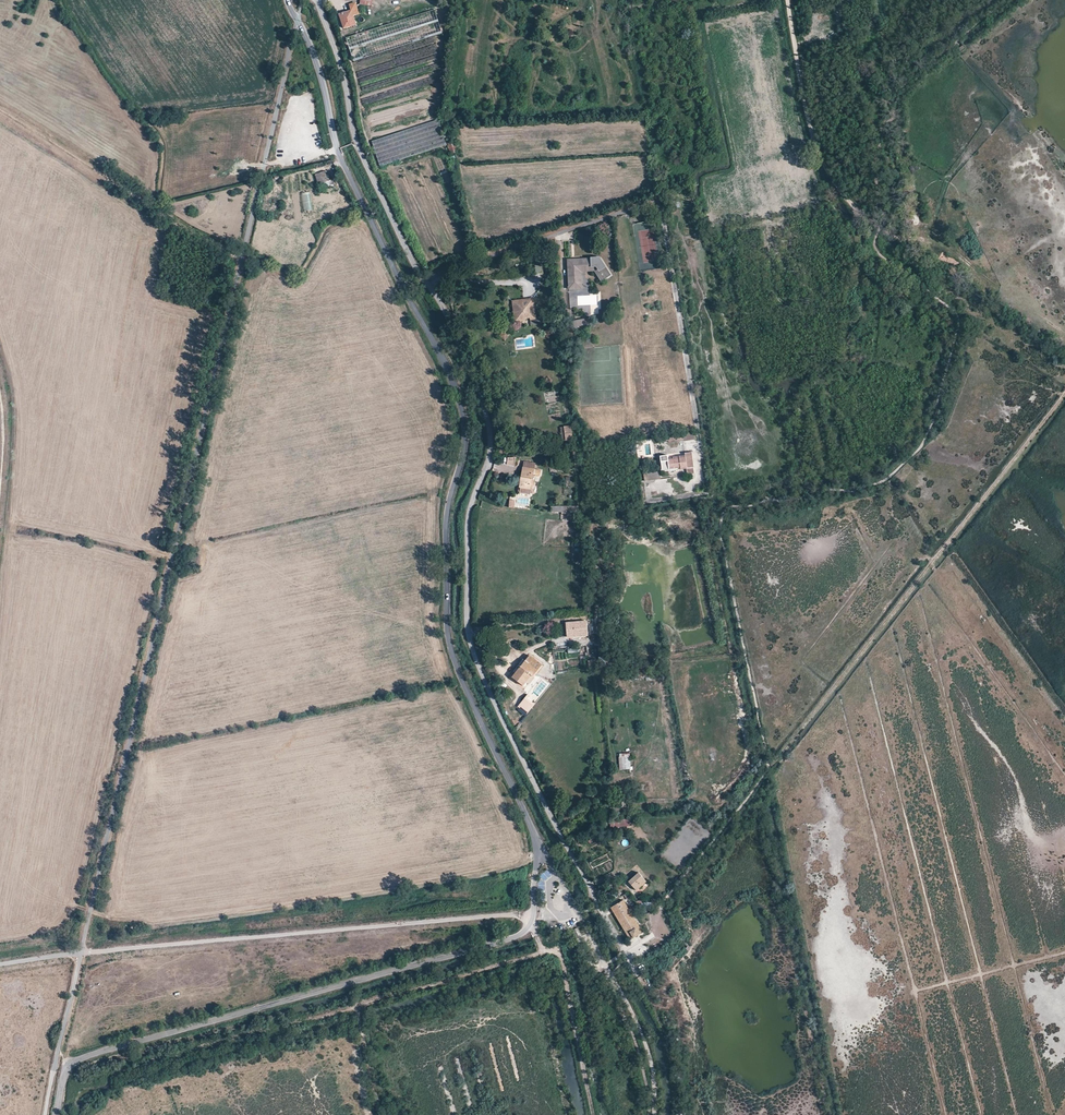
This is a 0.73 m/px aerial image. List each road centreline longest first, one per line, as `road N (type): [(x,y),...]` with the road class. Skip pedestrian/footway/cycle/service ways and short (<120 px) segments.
road 1 (unclassified): [(599,905),(473,650),(468,526),(491,439),(482,402),(444,304),(417,271),(357,143),(316,0)]
road 2 (unclassified): [(288,0),(323,81),(342,162),(462,411),(464,454),(448,511),(448,635),(538,851)]
road 3 (unclassified): [(56,1114),(69,1066),(87,1055),(520,935),(535,911),(538,851)]
road 4 (track): [(769,767),(1064,393)]
road 5 (track): [(81,953),(494,916),(533,919)]
road 6 (track): [(862,274),(856,216),(811,127),(789,0)]
road 7 (track): [(593,1114),(560,954),(540,943),(532,923)]
road 8 (track): [(654,1114),(648,1048),(619,986)]

